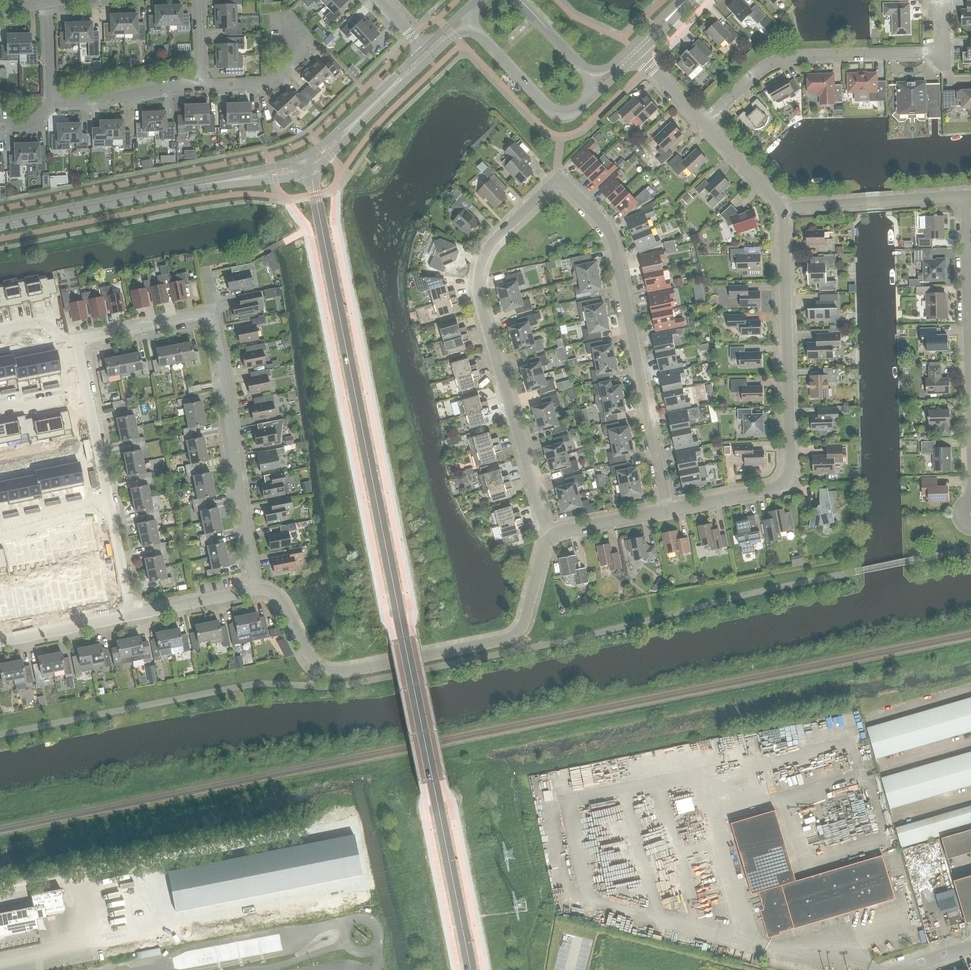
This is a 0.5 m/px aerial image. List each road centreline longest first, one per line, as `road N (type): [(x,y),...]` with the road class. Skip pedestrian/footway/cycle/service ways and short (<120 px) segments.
road 1 (secondary): [(471,969),(309,172)]
road 2 (residential): [(255,590),(280,601),(316,665),(347,671),(514,635),(550,537)]
road 3 (residential): [(550,537),(477,281),(491,243),(558,178)]
road 4 (residential): [(667,510),(770,489),(788,475),(781,209)]
road 5 (residential): [(667,510),(611,236),(558,178)]
road 6 (residential): [(703,124),(781,59),(944,51),(943,12)]
road 7 (residential): [(255,590),(212,313)]
road 8 (secondary): [(212,183),(0,224)]
road 9 (residential): [(970,408),(965,195)]
road 10 (residential): [(87,394),(76,340),(212,313)]
road 11 (residential): [(781,209),(965,195)]
road 12 (tertiary): [(309,172),(431,57)]
road 13 (tertiary): [(423,49),(302,158)]
road 14 (tertiary): [(479,34),(552,111),(571,112),(590,96)]
road 15 (residential): [(52,103),(199,84)]
road 16 (residential): [(0,641),(131,615)]
road 17 (residential): [(199,84),(265,82),(313,39)]
road 18 (residential): [(131,615),(255,590)]
road 19 (residential): [(550,537),(667,510)]

